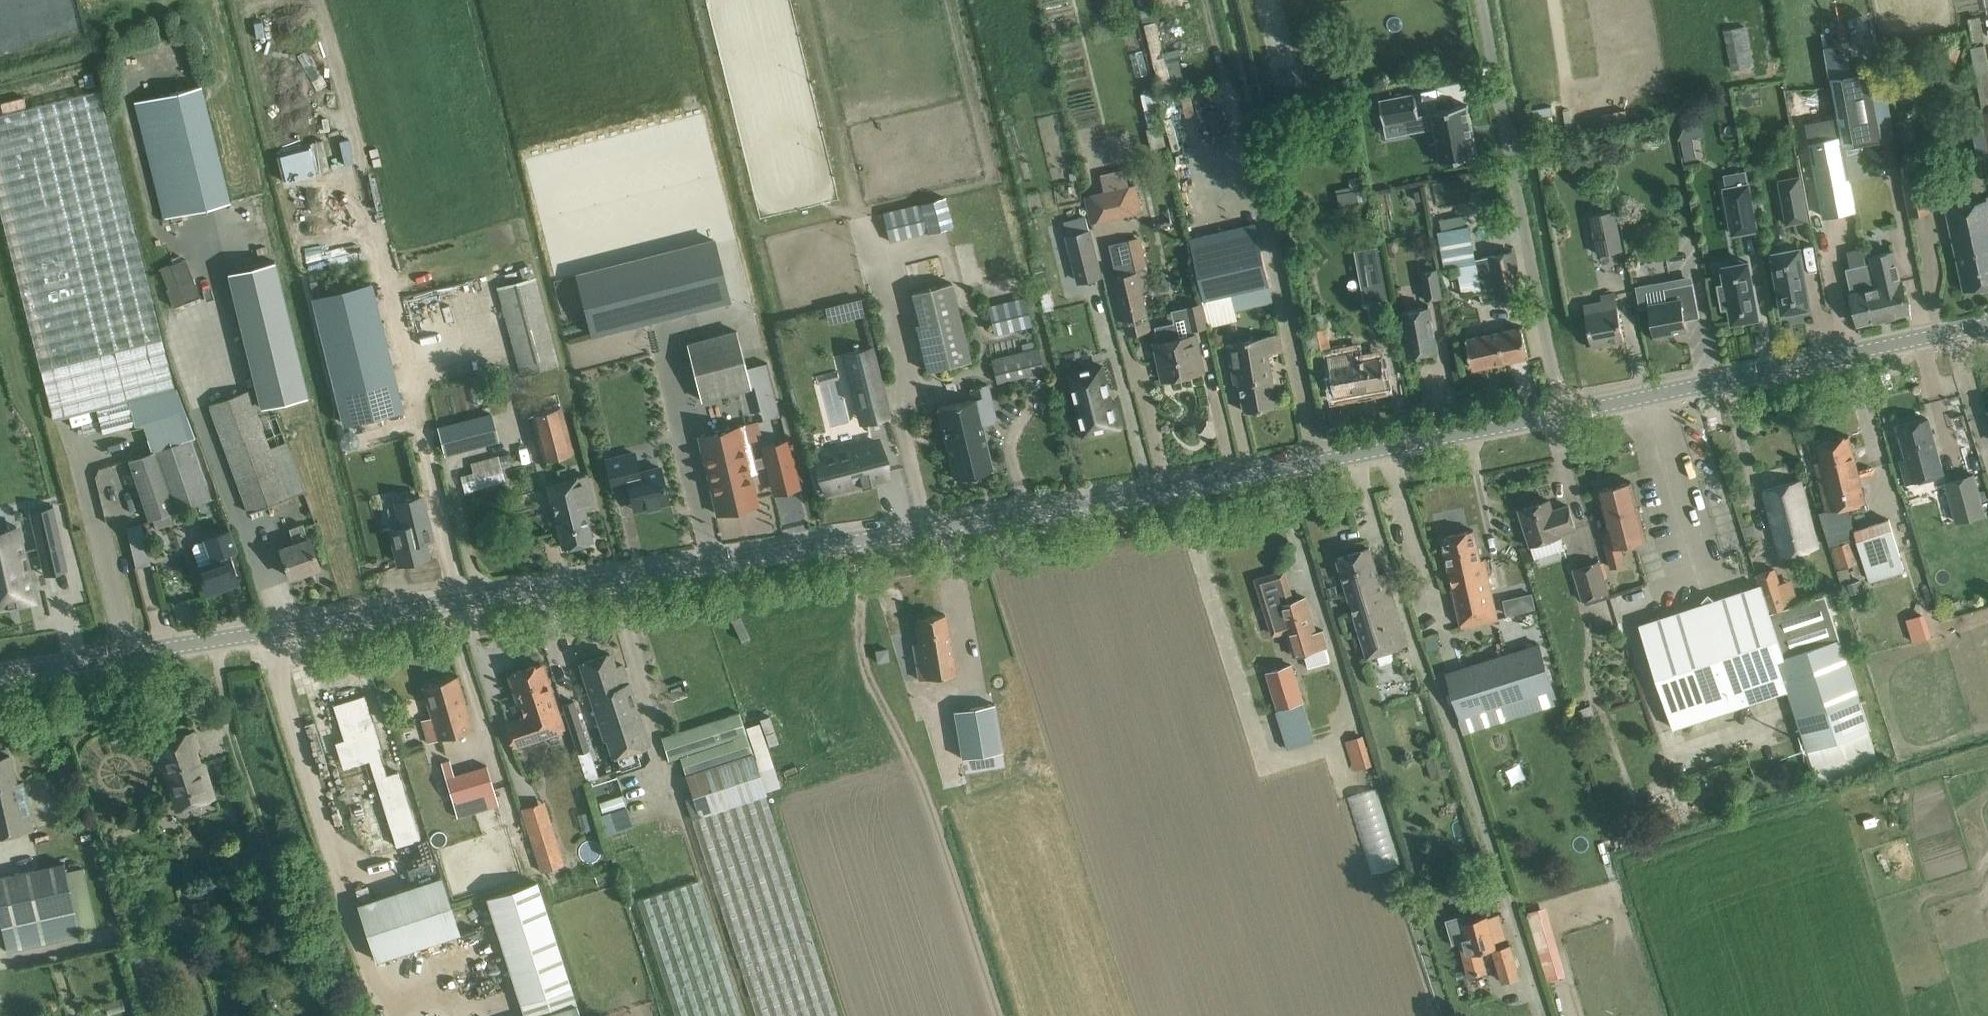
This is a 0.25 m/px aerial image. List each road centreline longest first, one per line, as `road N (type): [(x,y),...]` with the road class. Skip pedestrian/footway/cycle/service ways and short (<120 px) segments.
road 1 (secondary): [(0,673),(1132,496),(1563,413)]
road 2 (secondary): [(1563,413),(1987,322)]
road 3 (residential): [(1563,413),(1485,0)]

